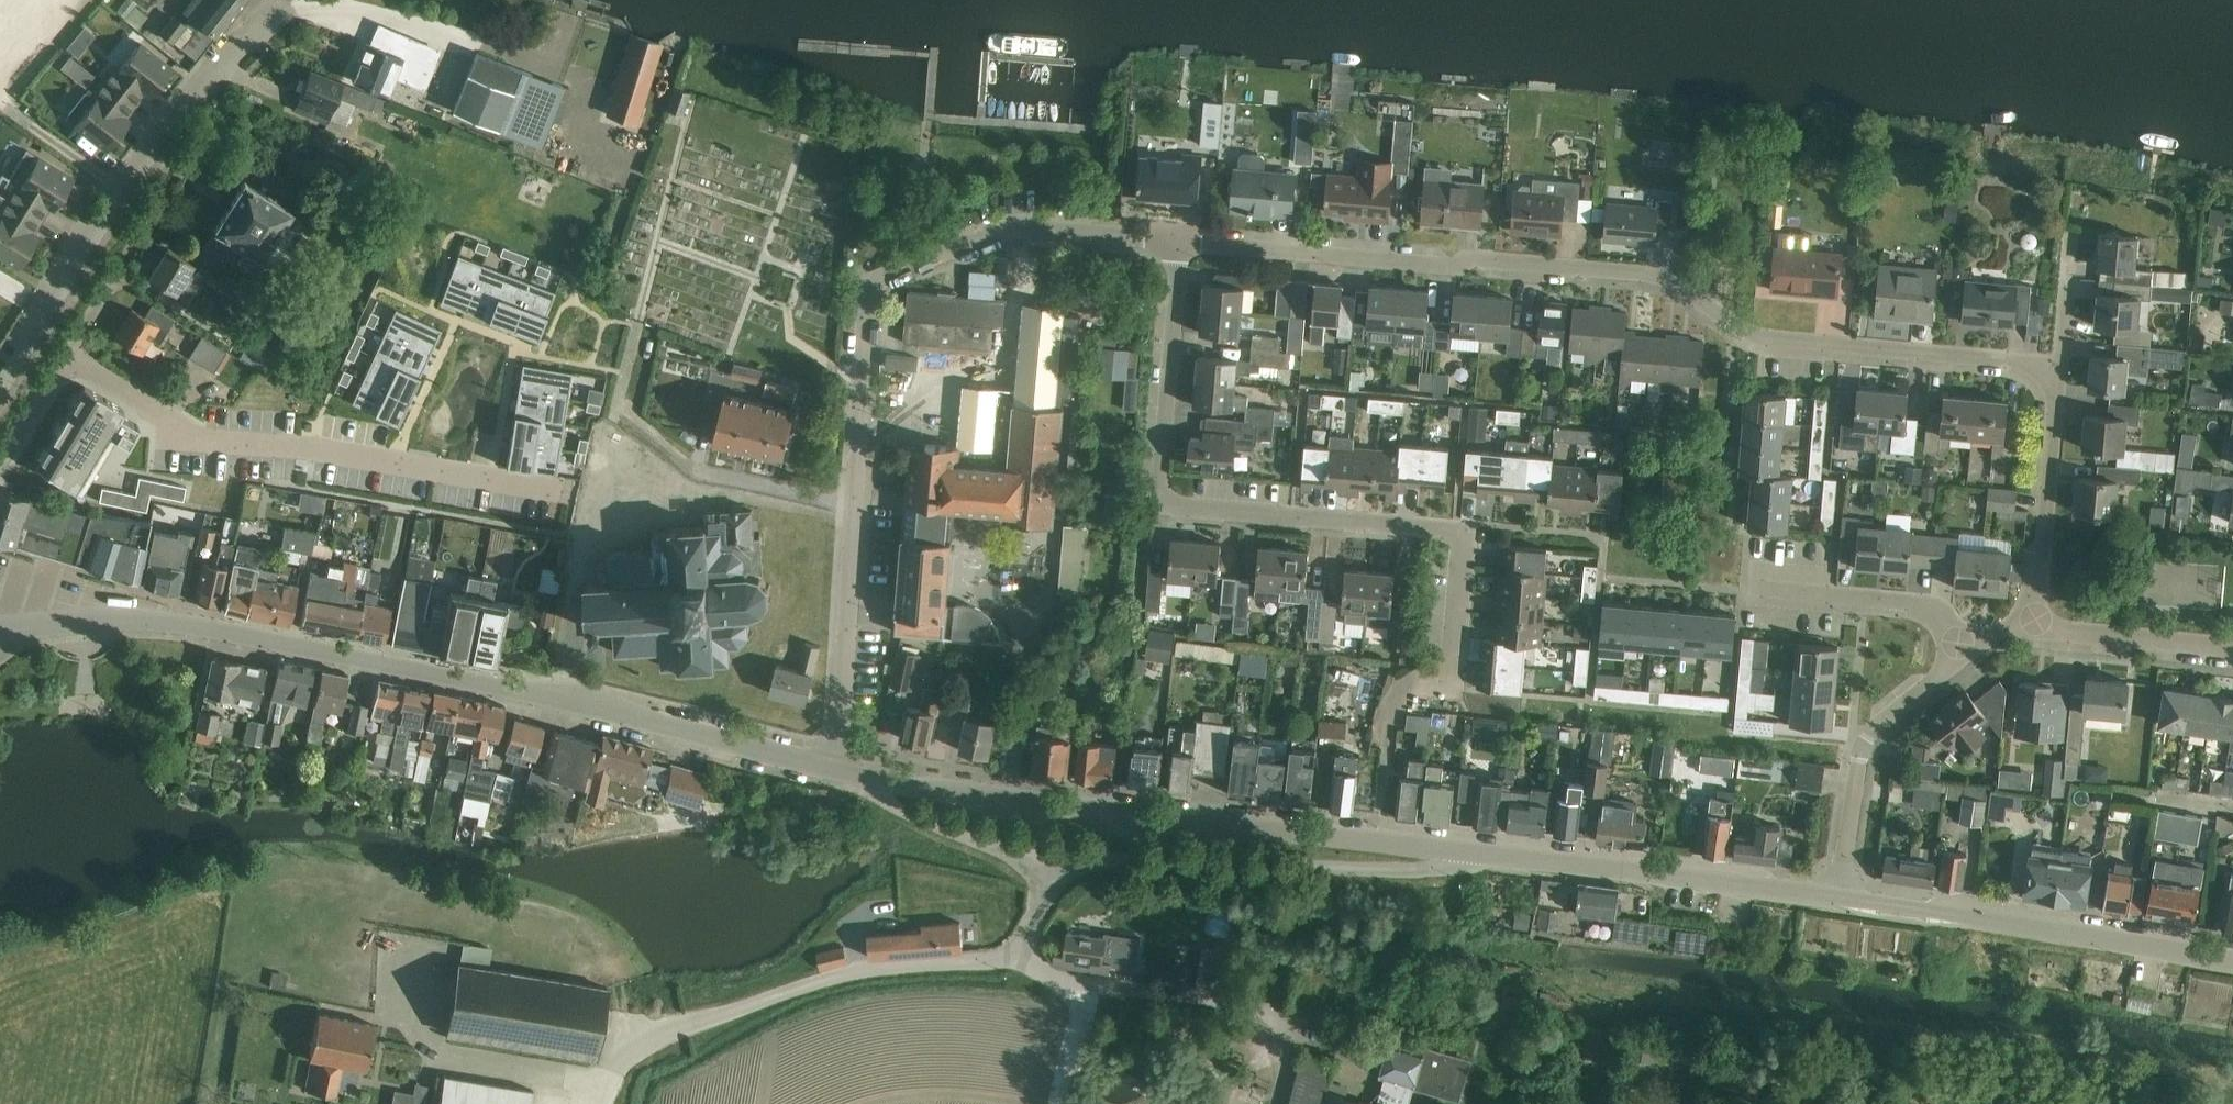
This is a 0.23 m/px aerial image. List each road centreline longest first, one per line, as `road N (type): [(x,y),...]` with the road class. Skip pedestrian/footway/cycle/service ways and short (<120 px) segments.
road 1 (residential): [(2061,362),(1765,337),(1655,277),(1179,241)]
road 2 (tertiary): [(834,766),(559,698),(207,627),(133,619),(9,626)]
road 3 (residential): [(1387,738),(1392,704),(1404,687),(1448,669),(1455,655),(1461,535),(1451,528),(1177,506),(1166,497),(1179,241)]
road 4 (unclassified): [(0,386),(140,162),(215,63),(288,16),(325,14),(457,50)]
road 5 (tertiary): [(1458,850),(877,779)]
road 6 (residential): [(566,494),(297,447),(193,440),(65,357)]
road 7 (residential): [(834,766),(868,303),(885,276)]
road 8 (residential): [(1044,863),(1409,871),(1451,867),(1458,850)]
road 9 (tertiary): [(2232,961),(1840,898)]
road 10 (residential): [(1025,957),(863,969),(652,1045)]
road 11 (tertiary): [(1840,898),(1458,850)]
road 12 (residential): [(1179,241),(1026,230),(885,276)]
road 13 (residential): [(1840,898),(1865,743),(1968,651)]
road 14 (residential): [(1025,957),(1063,982),(1236,1001),(1295,1027)]
road 15 (residential): [(203,135),(65,357)]
road 16 (residential): [(2032,619),(2061,362)]
road 17 (residential): [(1968,651),(1938,612),(1920,603),(1756,587)]
road 18 (residential): [(2232,652),(2056,631),(2032,619)]
road 19 (residential): [(877,779),(878,794),(897,808),(1044,863)]
road 20 (residential): [(2061,362),(2072,233)]
road 21 (track): [(1092,985),(1062,1103)]

